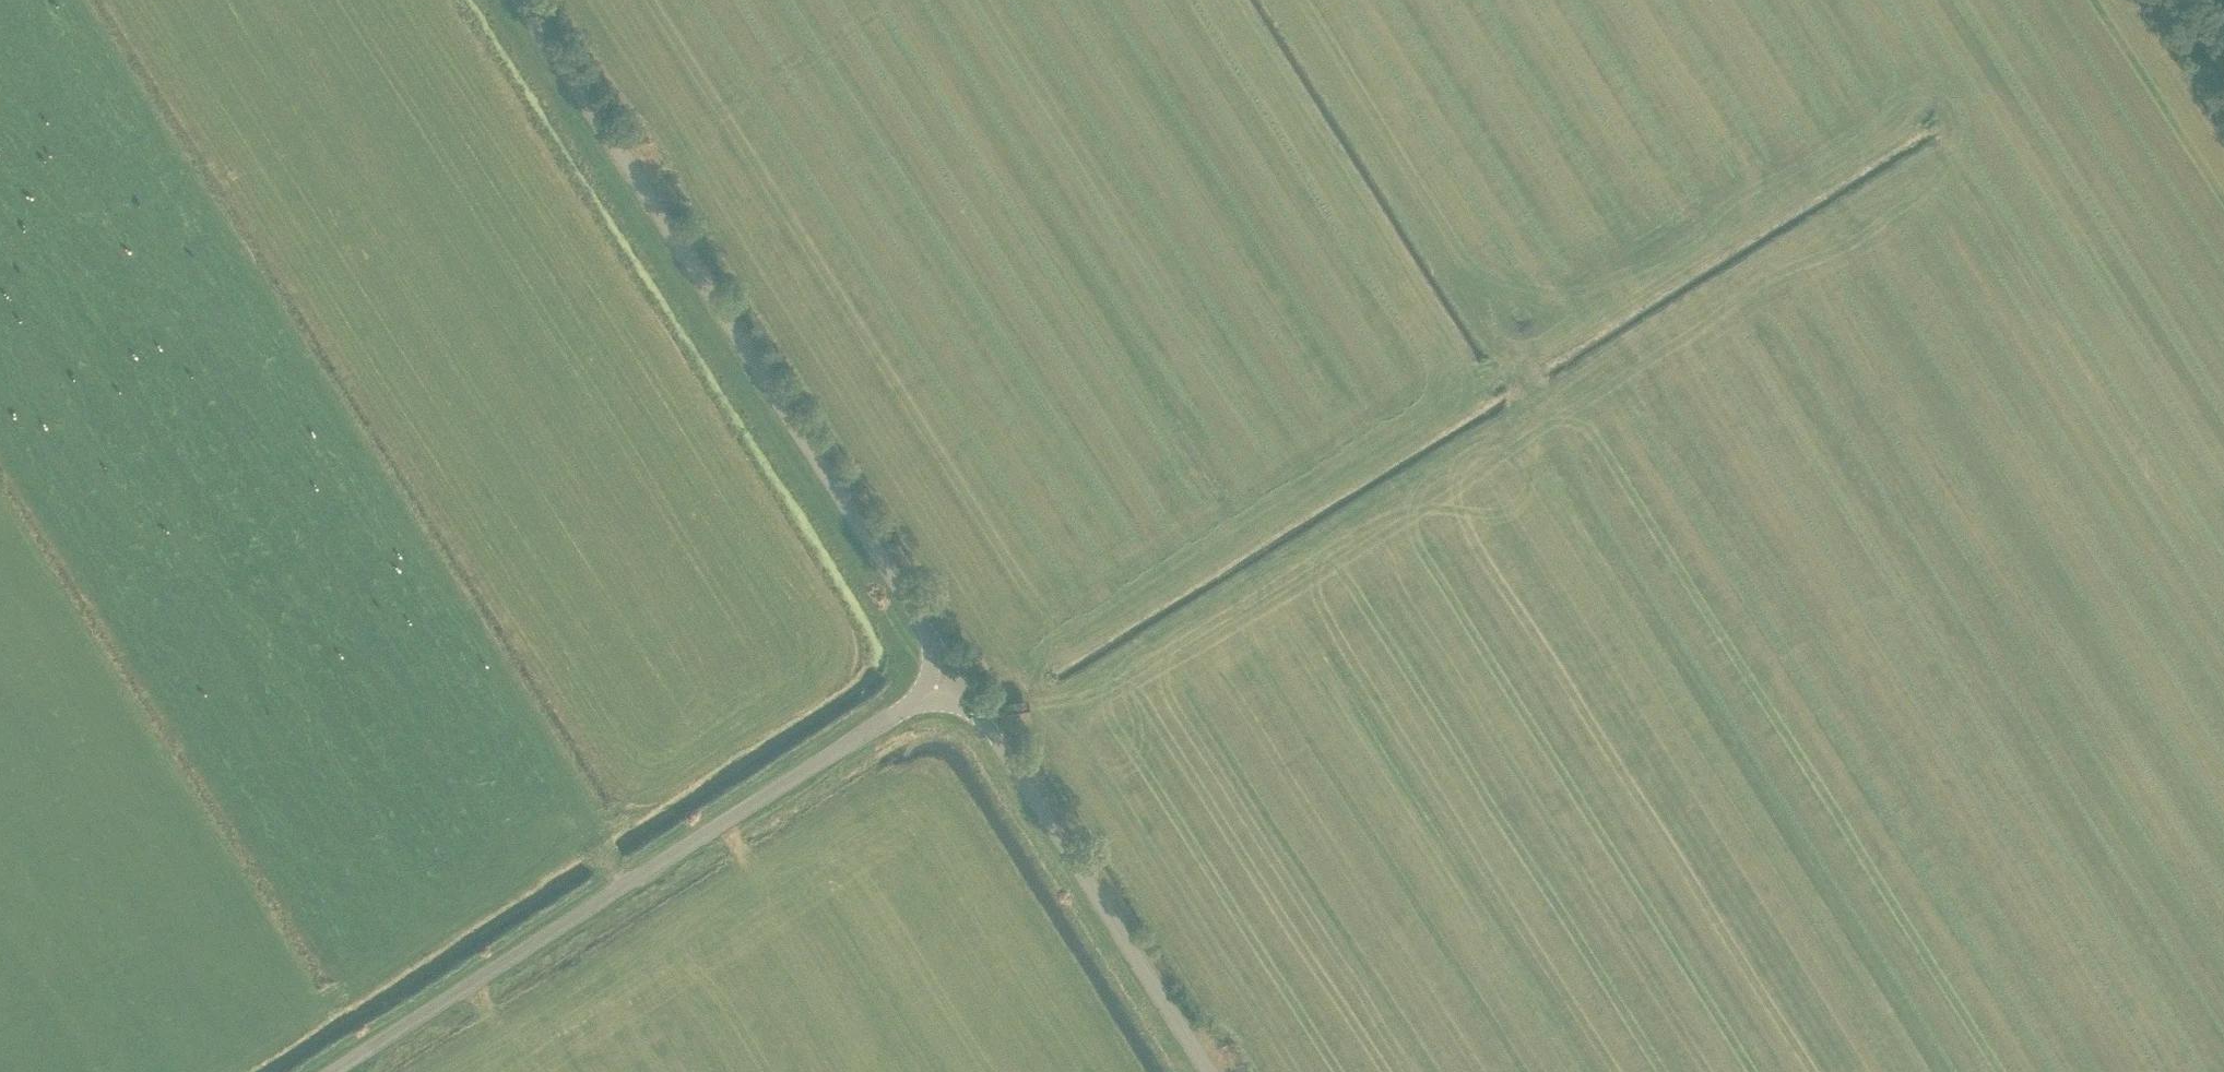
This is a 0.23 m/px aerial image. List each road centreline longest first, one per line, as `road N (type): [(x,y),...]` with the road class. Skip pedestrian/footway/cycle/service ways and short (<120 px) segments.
road 1 (unclassified): [(523,0),(956,678)]
road 2 (unclassified): [(333,1071),(956,678)]
road 3 (unclassified): [(956,678),(1212,1071)]

